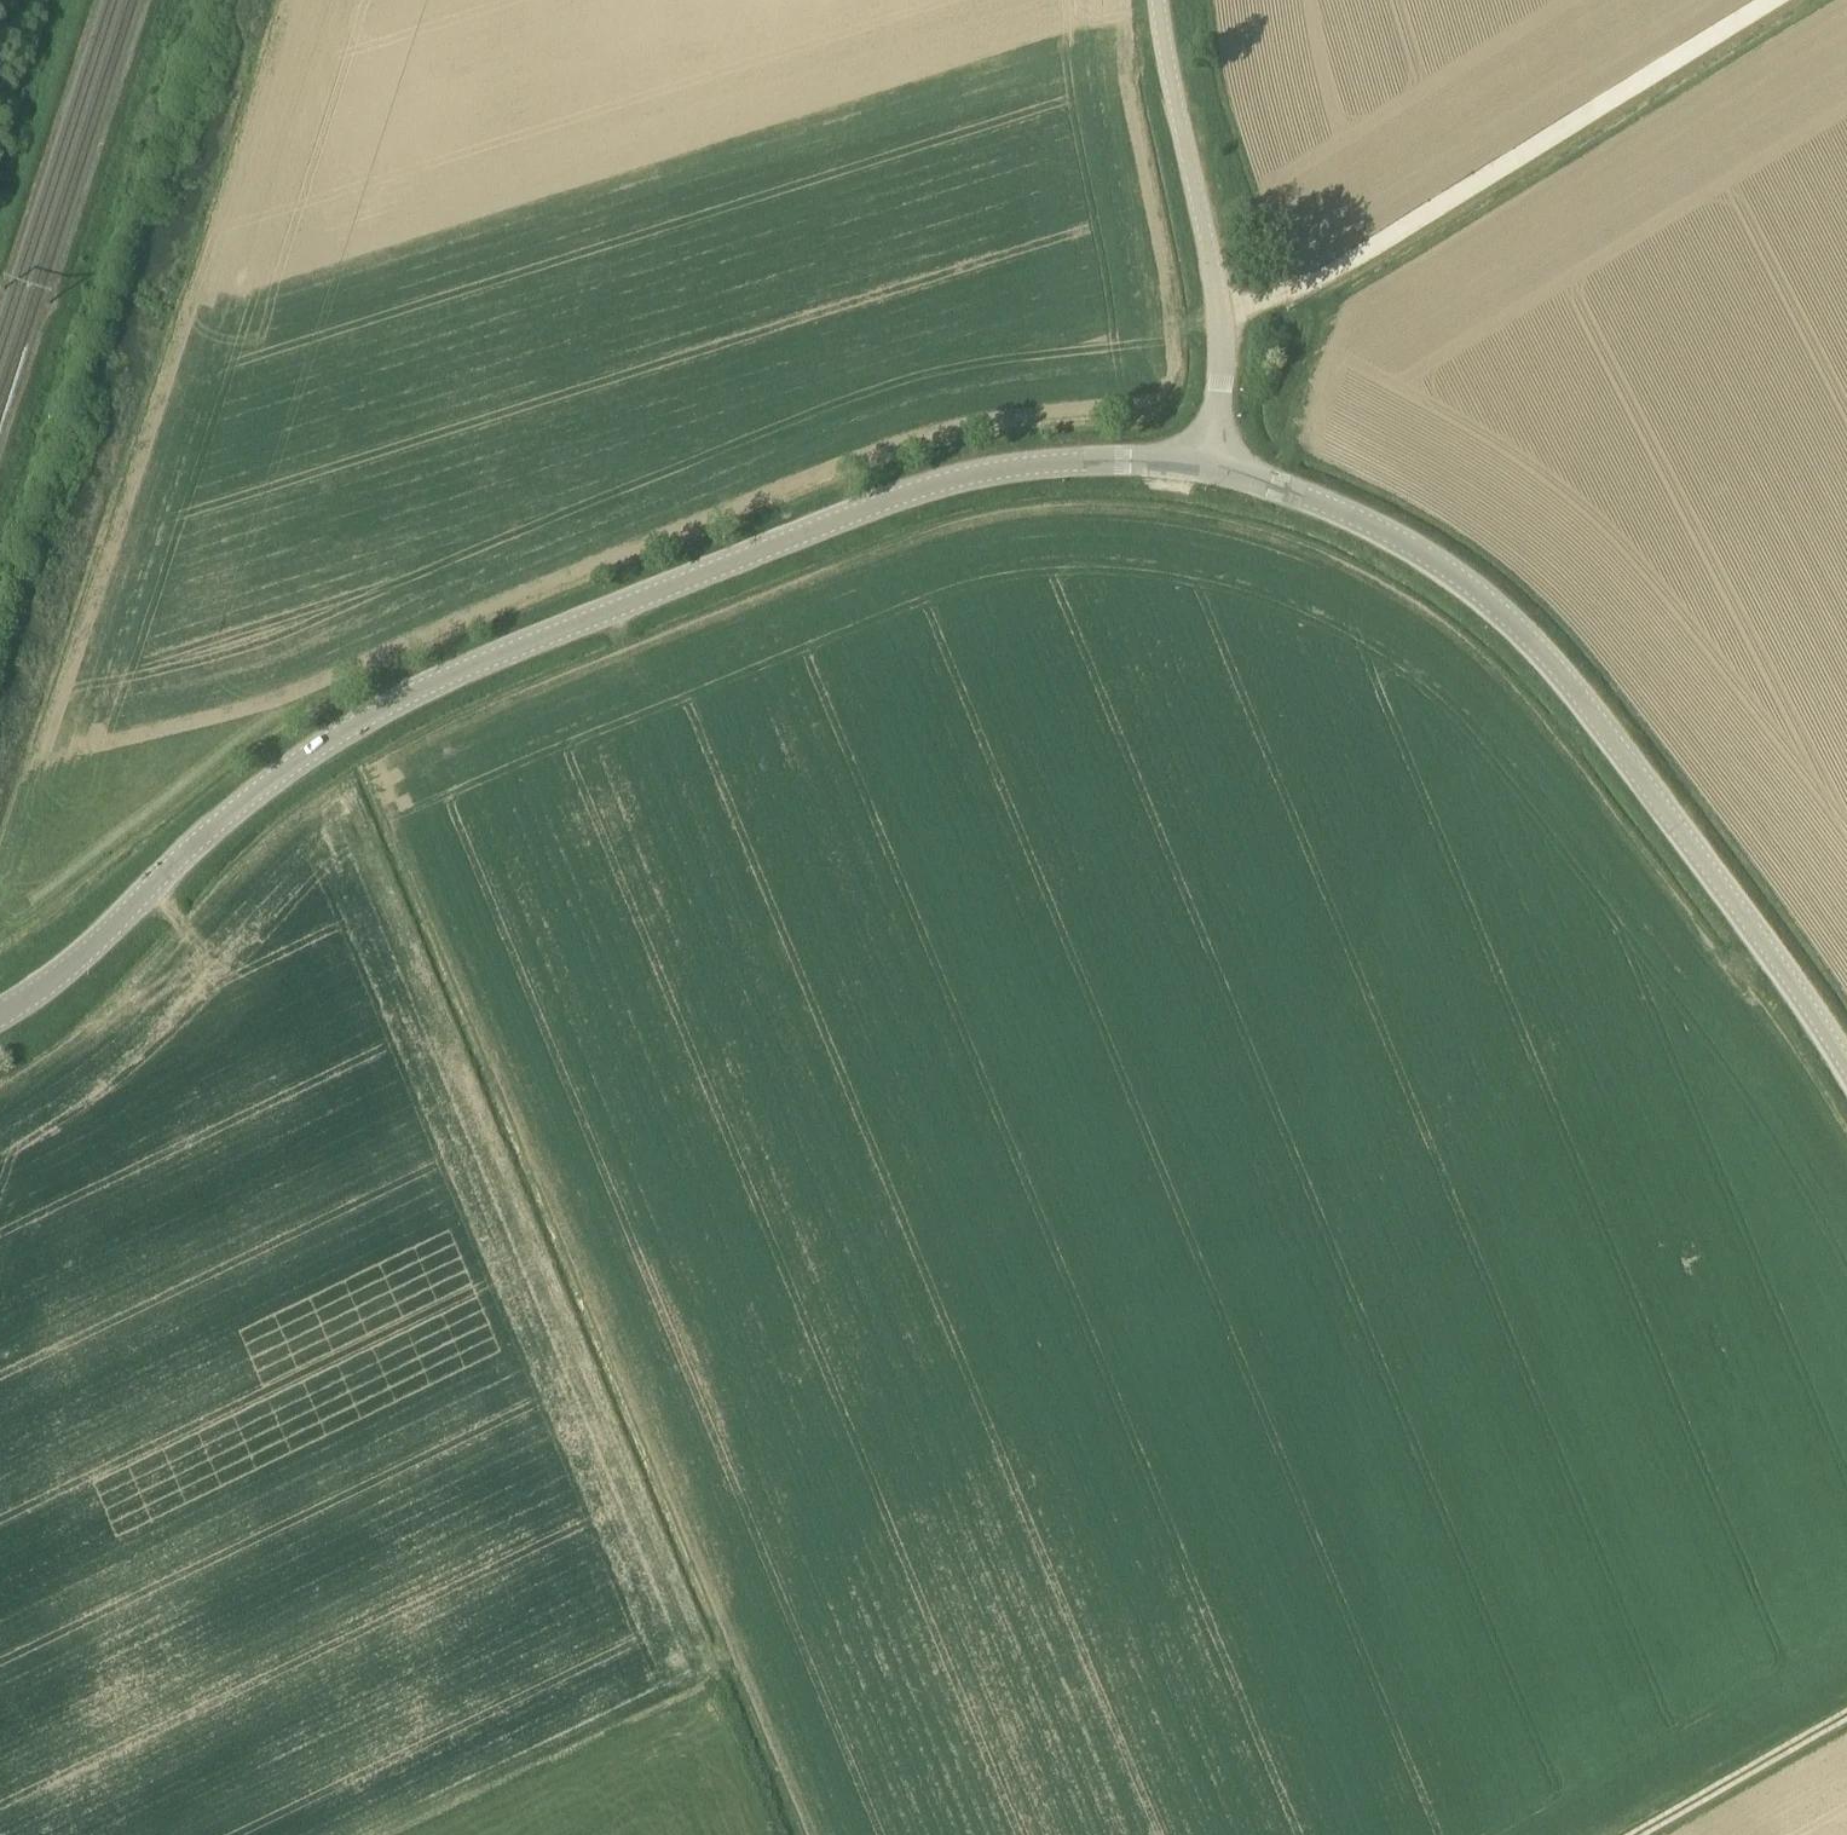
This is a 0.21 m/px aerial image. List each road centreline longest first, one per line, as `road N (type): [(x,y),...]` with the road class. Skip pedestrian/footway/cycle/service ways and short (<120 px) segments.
road 1 (tertiary): [(1213,469),(1075,467),(941,487),(461,676),(409,699),(256,797),(103,941),(0,1014)]
road 2 (tertiary): [(1846,1065),(1608,734),(1504,614),(1358,520),(1213,469)]
road 3 (unclassified): [(1213,469),(1221,309),(1159,0)]
road 4 (track): [(1642,1834),(1846,1718)]

